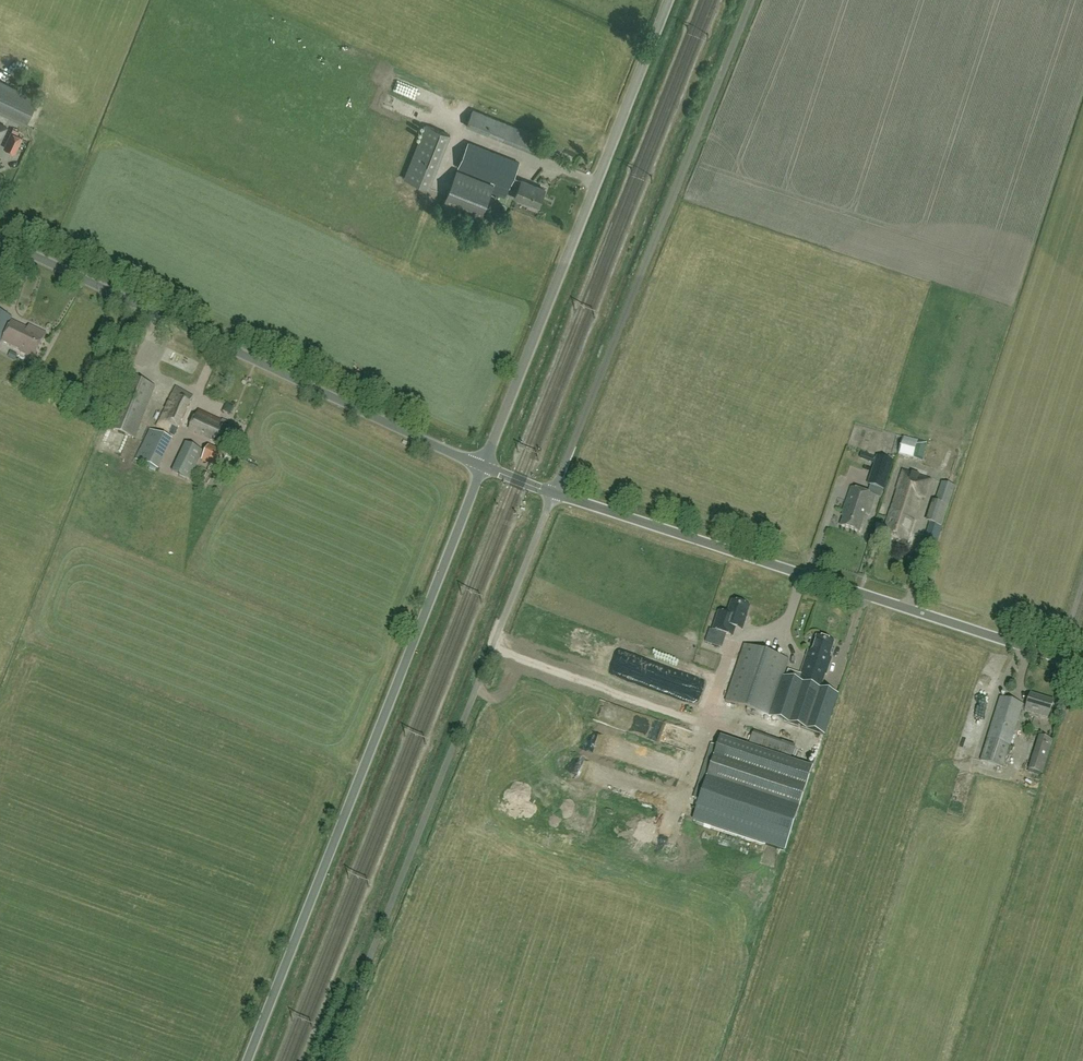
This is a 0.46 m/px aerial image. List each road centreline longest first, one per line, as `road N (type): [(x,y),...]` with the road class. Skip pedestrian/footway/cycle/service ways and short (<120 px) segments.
road 1 (unclassified): [(247,1060),(483,465)]
road 2 (unclassified): [(329,1060),(554,493)]
road 3 (unclassified): [(1082,666),(554,493)]
road 4 (unclassified): [(483,465),(0,238)]
road 5 (unclassified): [(554,493),(752,0)]
road 6 (unclassified): [(483,465),(669,0)]

